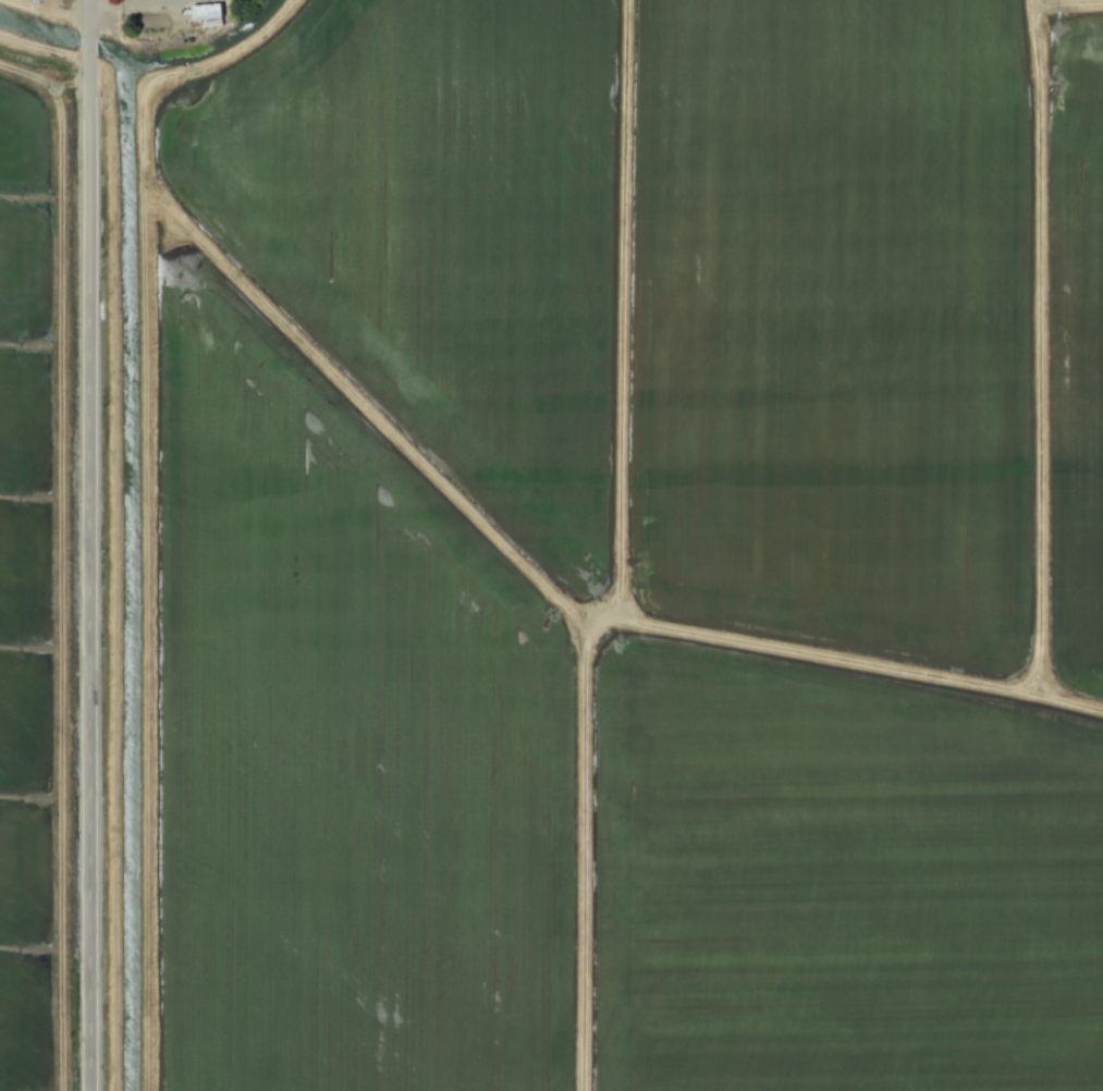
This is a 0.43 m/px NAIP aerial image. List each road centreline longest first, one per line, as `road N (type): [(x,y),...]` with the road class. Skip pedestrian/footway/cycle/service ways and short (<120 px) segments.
road 1 (residential): [(86,122),(87,1090)]

